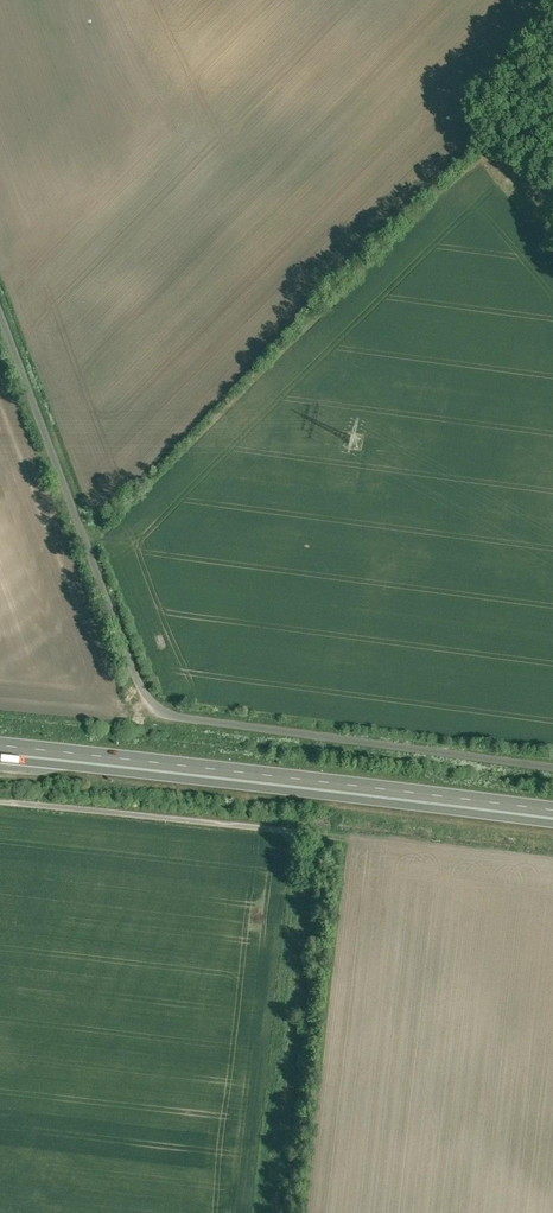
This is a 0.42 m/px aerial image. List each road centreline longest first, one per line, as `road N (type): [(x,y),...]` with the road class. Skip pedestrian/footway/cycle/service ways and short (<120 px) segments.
road 1 (unclassified): [(0,311),(145,694),(161,711),(552,764)]
road 2 (trunk): [(0,750),(552,816)]
road 3 (unclassified): [(0,787),(326,817)]

